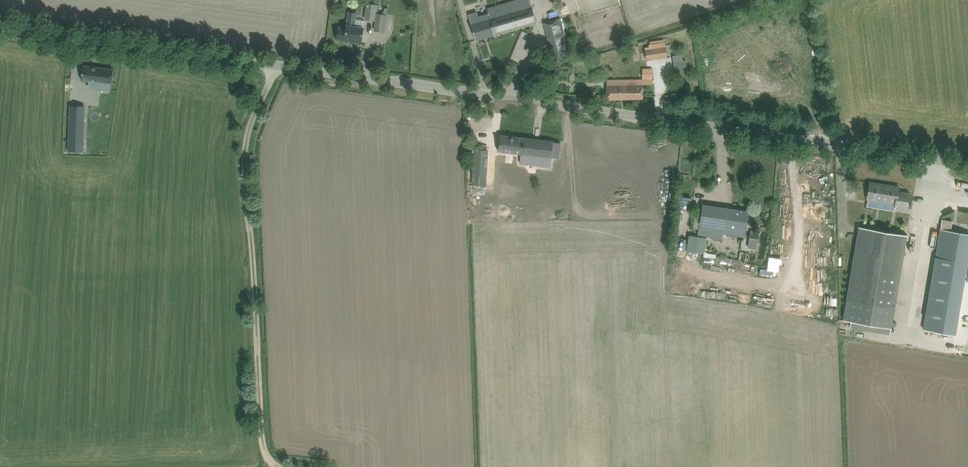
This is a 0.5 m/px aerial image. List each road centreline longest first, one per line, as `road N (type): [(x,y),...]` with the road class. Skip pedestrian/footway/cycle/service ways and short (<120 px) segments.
road 1 (unclassified): [(967,170),(0,27)]
road 2 (track): [(277,69),(249,147),(261,421),(265,446),(285,466)]

